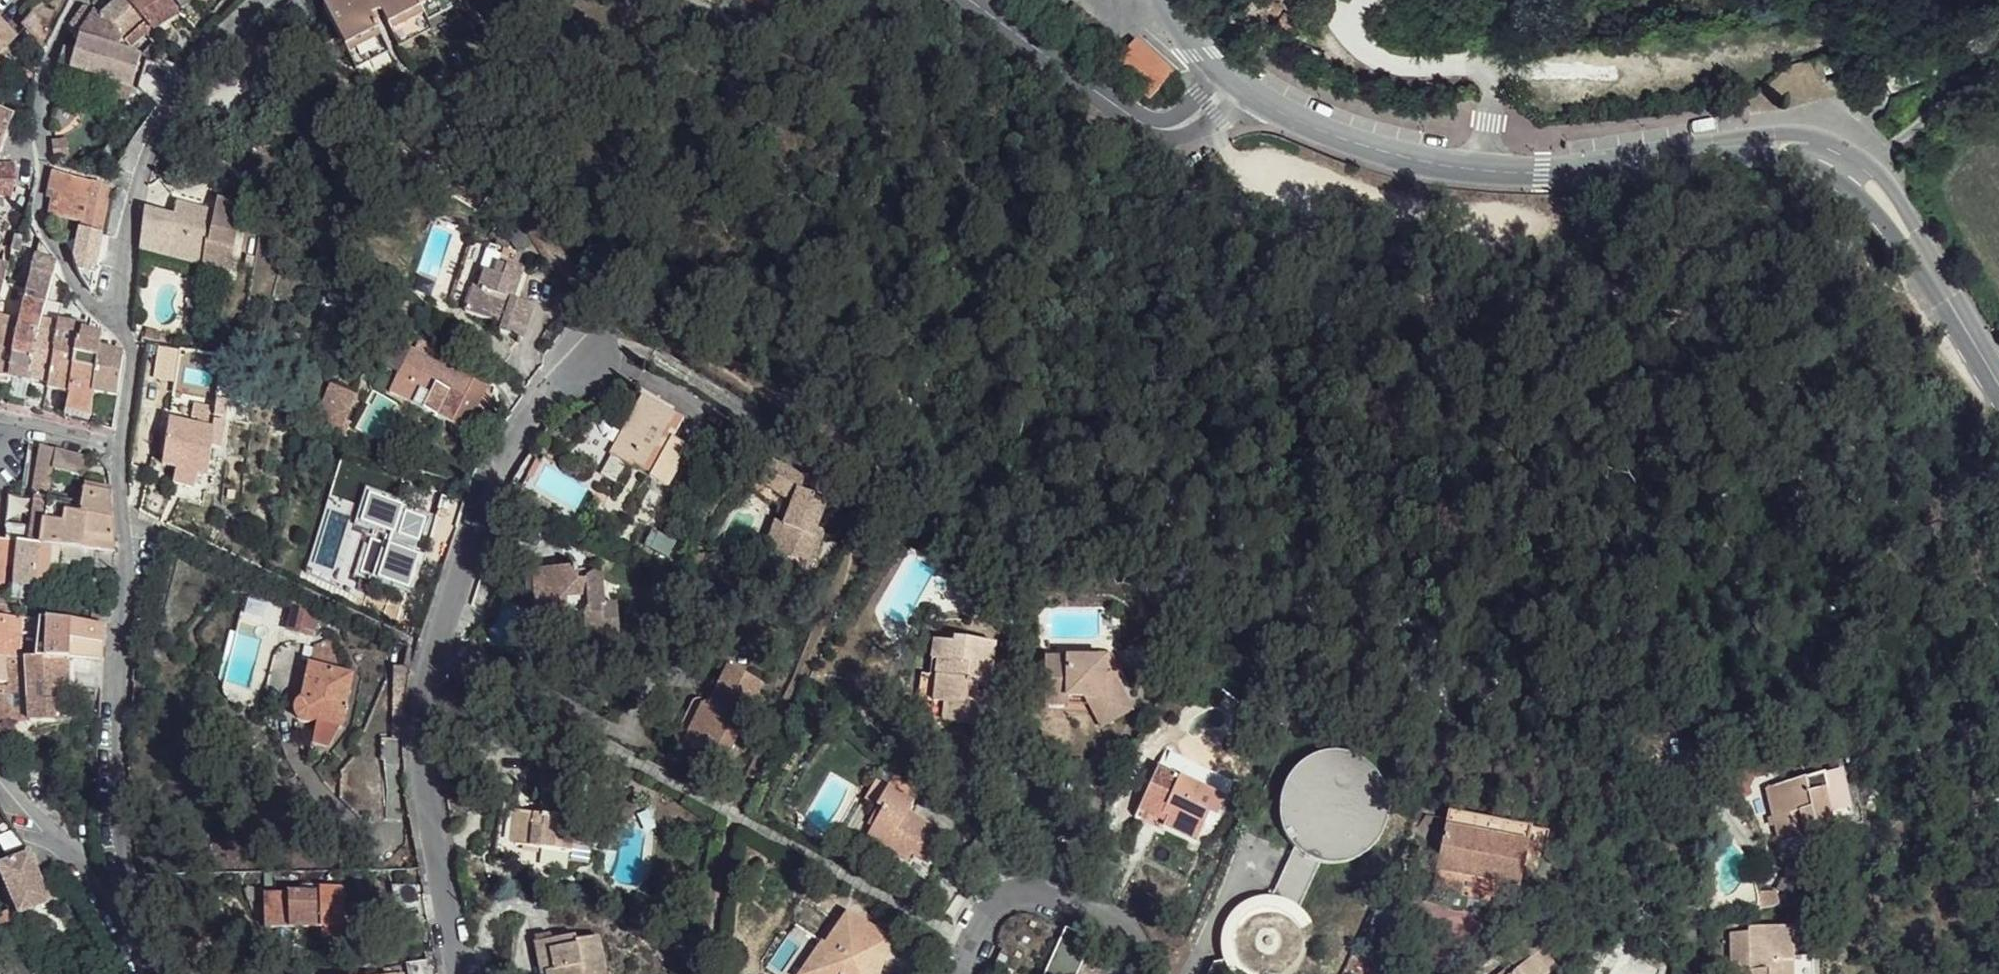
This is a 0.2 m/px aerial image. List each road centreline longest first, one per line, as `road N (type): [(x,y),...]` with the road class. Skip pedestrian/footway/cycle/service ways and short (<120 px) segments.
road 1 (unclassified): [(267,0),(175,105),(138,184),(119,273),(127,562),(106,857),(144,973)]
road 2 (secondary): [(1278,114),(1366,154),(1490,170),(1542,173),(1801,145),(1826,153),(1894,216),(1967,316),(1998,379)]
road 3 (residential): [(455,973),(428,807),(427,671),(496,475),(547,397),(594,357)]
road 4 (unclassified): [(1278,114),(1214,117),(1186,139),(1155,137),(972,0)]
road 5 (track): [(1829,40),(1585,74),(1497,72)]
road 6 (track): [(1342,0),(1355,41),(1387,61),(1497,72),(1490,170)]
road 7 (residential): [(1128,973),(1104,923),(1056,899),(1016,900),(984,917),(958,973)]
road 8 (track): [(1826,153),(1858,99),(1998,39)]
road 9 (secondary): [(1172,0),(1198,53),(1278,114)]

